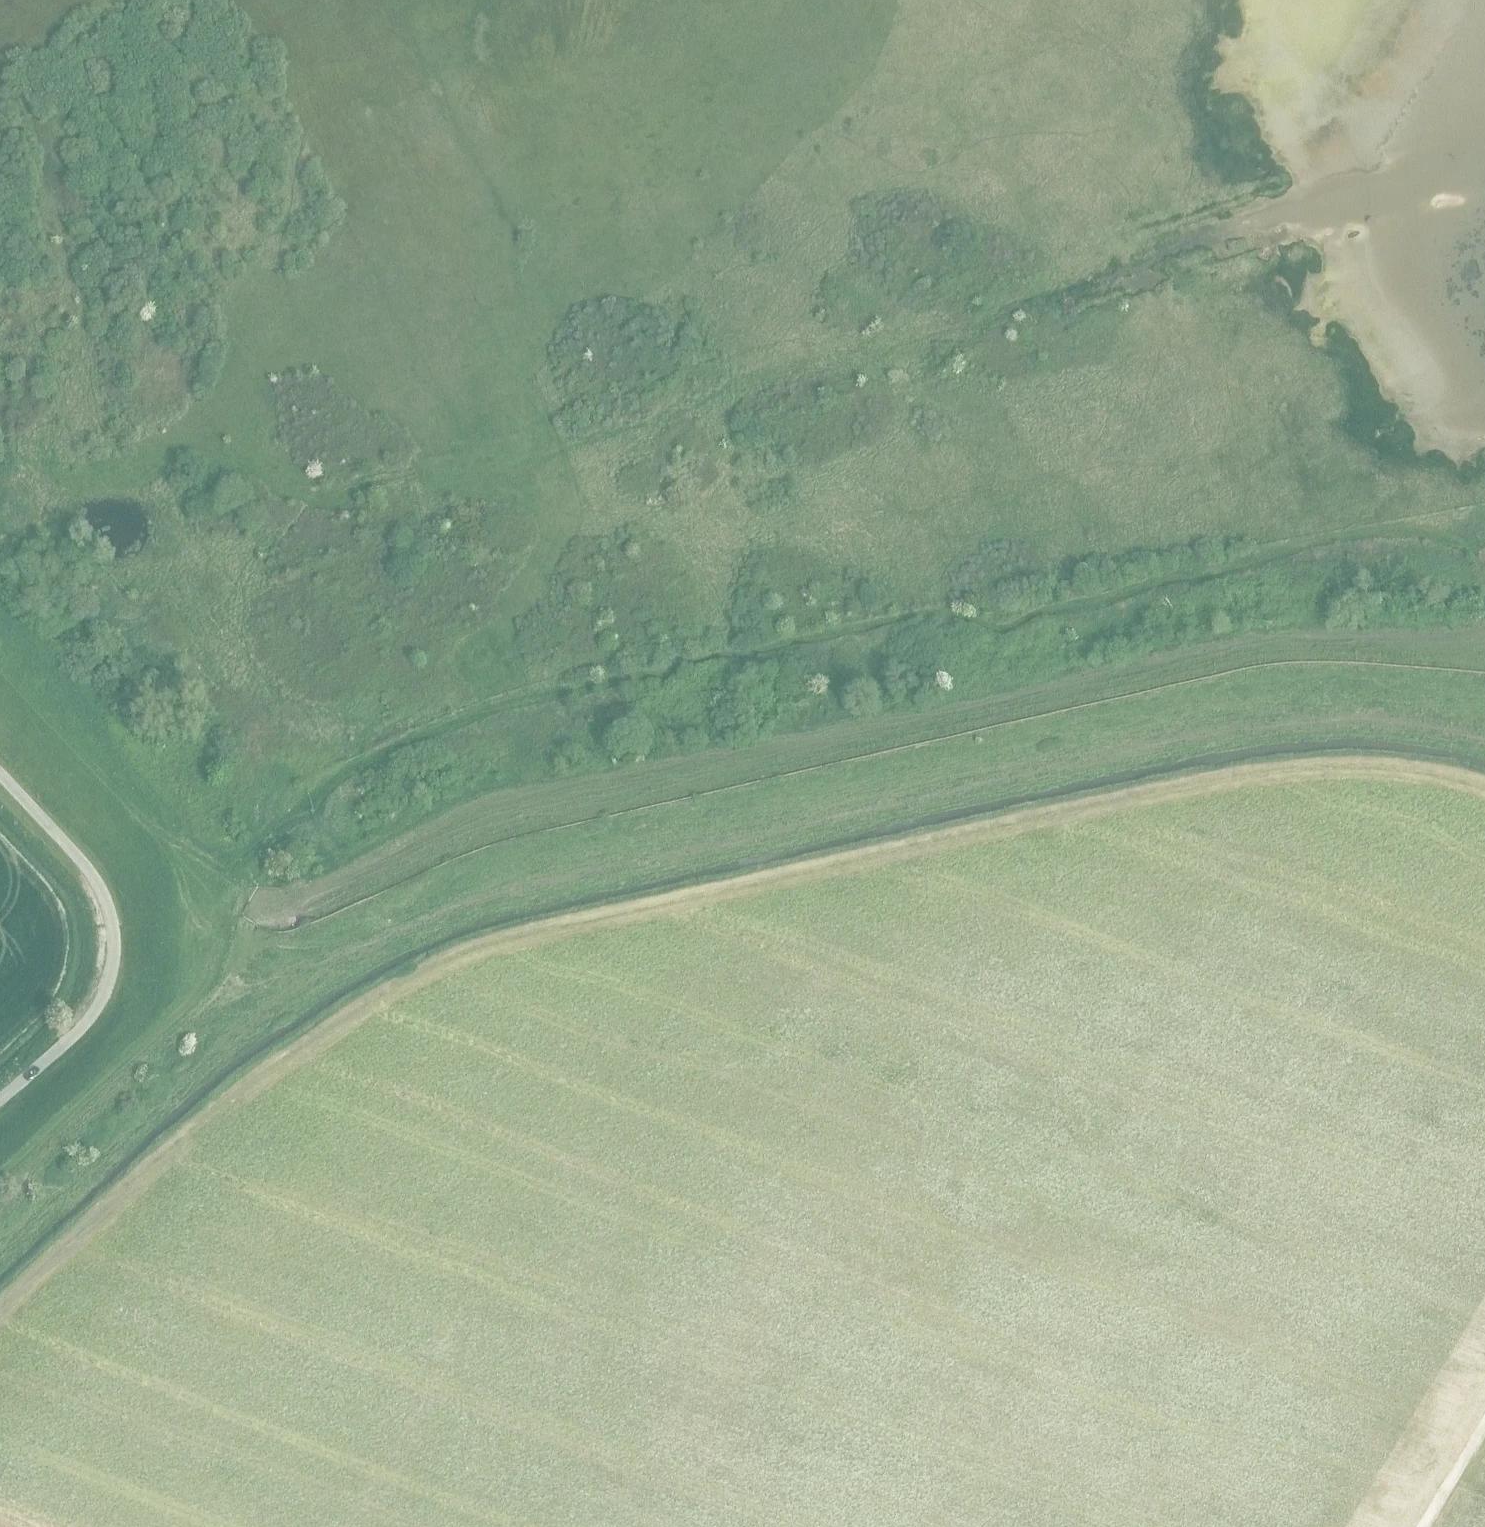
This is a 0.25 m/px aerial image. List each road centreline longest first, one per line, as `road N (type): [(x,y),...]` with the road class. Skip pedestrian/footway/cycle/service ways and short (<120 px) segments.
road 1 (unclassified): [(0,1098),(88,1021),(104,997),(116,944),(95,878),(0,774)]
road 2 (track): [(1419,1526),(1484,1417)]

